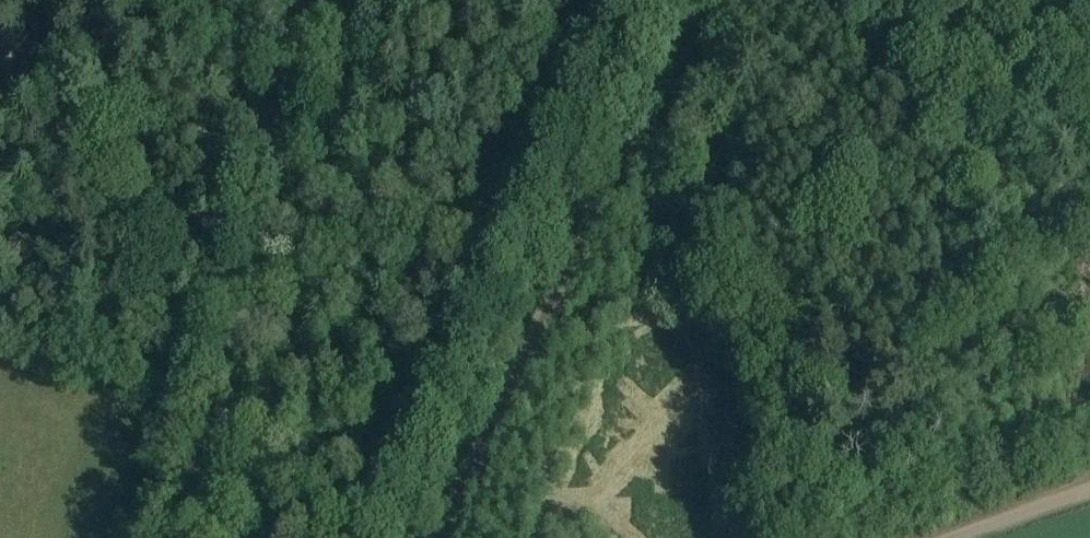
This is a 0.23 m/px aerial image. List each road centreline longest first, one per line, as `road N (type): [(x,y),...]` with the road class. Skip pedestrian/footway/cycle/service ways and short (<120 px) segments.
road 1 (unclassified): [(194,537),(306,0)]
road 2 (track): [(941,537),(1089,487)]

